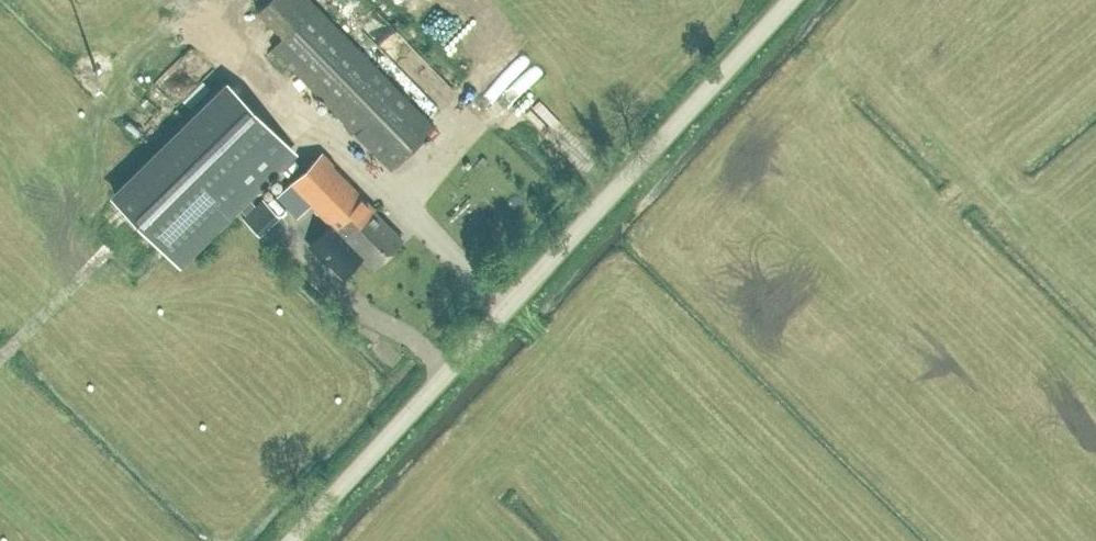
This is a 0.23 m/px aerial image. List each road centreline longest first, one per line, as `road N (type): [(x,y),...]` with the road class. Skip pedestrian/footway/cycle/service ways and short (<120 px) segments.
road 1 (unclassified): [(288,540),(789,0)]

